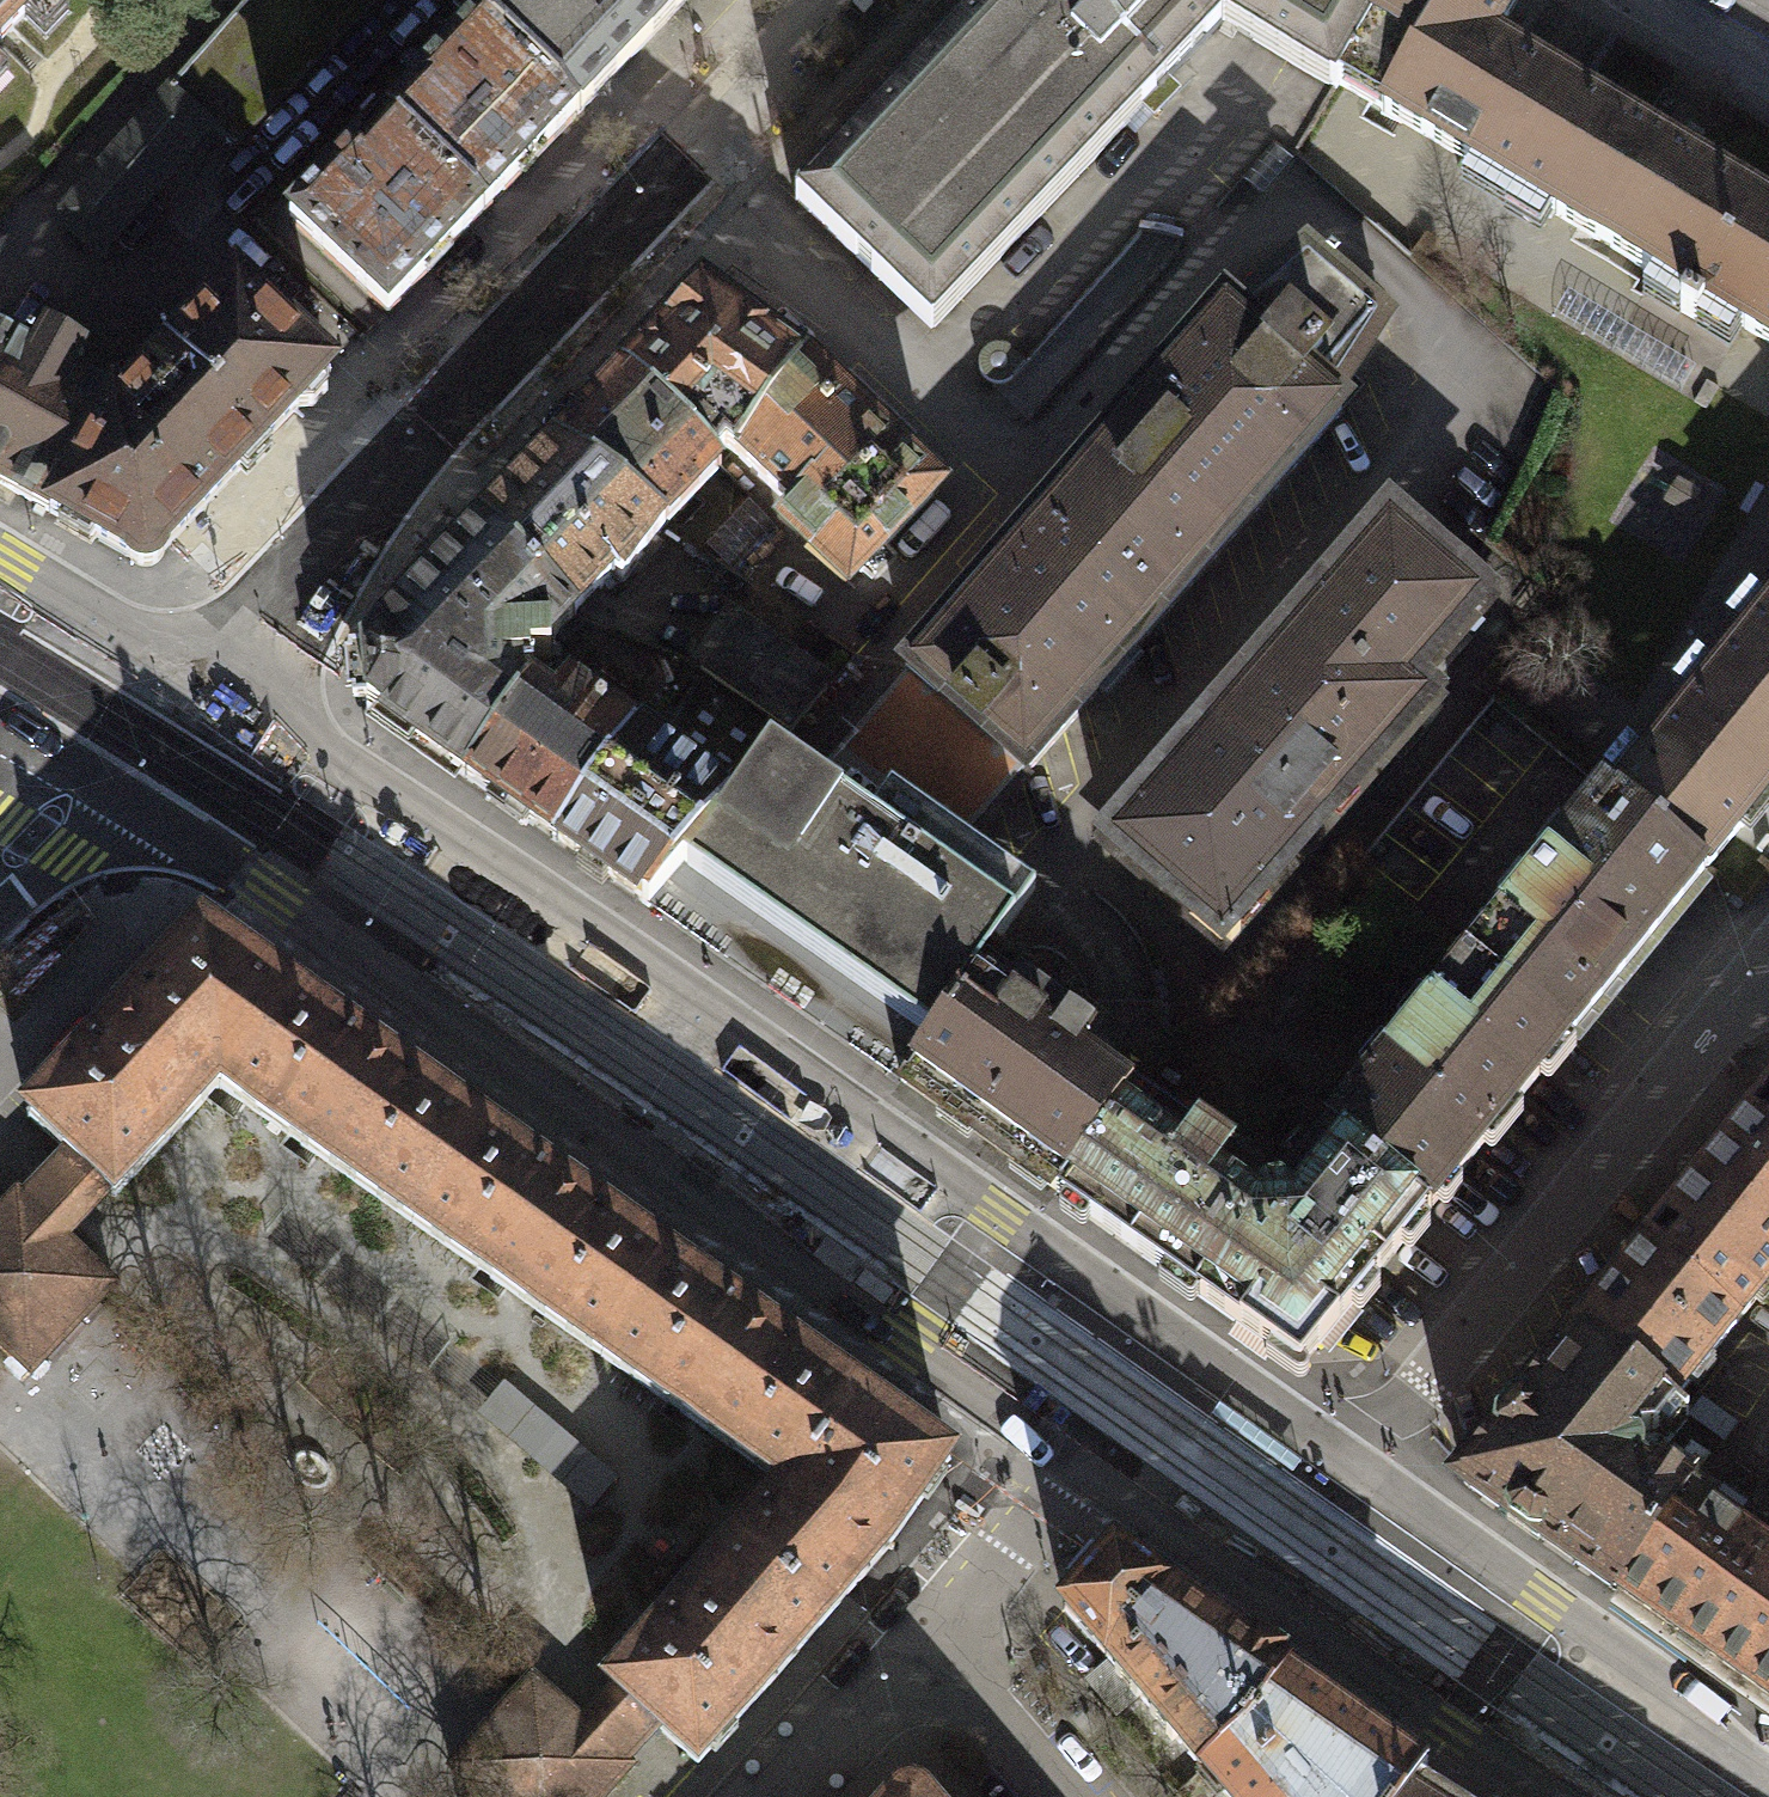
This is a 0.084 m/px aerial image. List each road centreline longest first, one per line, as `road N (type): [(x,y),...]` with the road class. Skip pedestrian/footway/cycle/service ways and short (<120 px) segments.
road 1 (tertiary): [(1322,1444),(1001,1213),(829,1108),(432,828),(198,680)]
road 2 (tertiary): [(91,775),(276,891),(627,1133),(1063,1455)]
road 3 (residential): [(833,0),(198,680)]
road 4 (residential): [(1760,976),(1425,1385),(1397,1409),(1322,1444)]
road 5 (tertiary): [(1063,1455),(1564,1796)]
road 6 (tertiary): [(1768,1779),(1589,1634),(1322,1444)]
road 7 (tertiary): [(198,680),(0,557)]
road 8 (residential): [(928,1633),(1063,1455)]
road 9 (residential): [(780,1796),(928,1633)]
road 10 (residential): [(928,1633),(1070,1796)]
road 11 (residential): [(198,680),(91,775)]
road 12 (residential): [(91,775),(0,875)]

